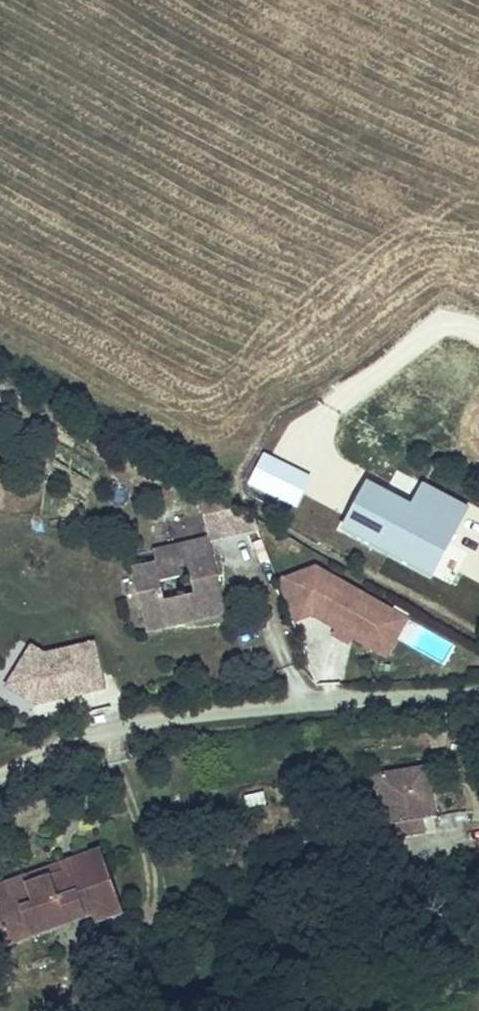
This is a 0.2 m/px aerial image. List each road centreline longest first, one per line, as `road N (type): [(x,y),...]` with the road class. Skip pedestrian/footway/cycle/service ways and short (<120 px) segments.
road 1 (unclassified): [(478,677),(105,724)]

